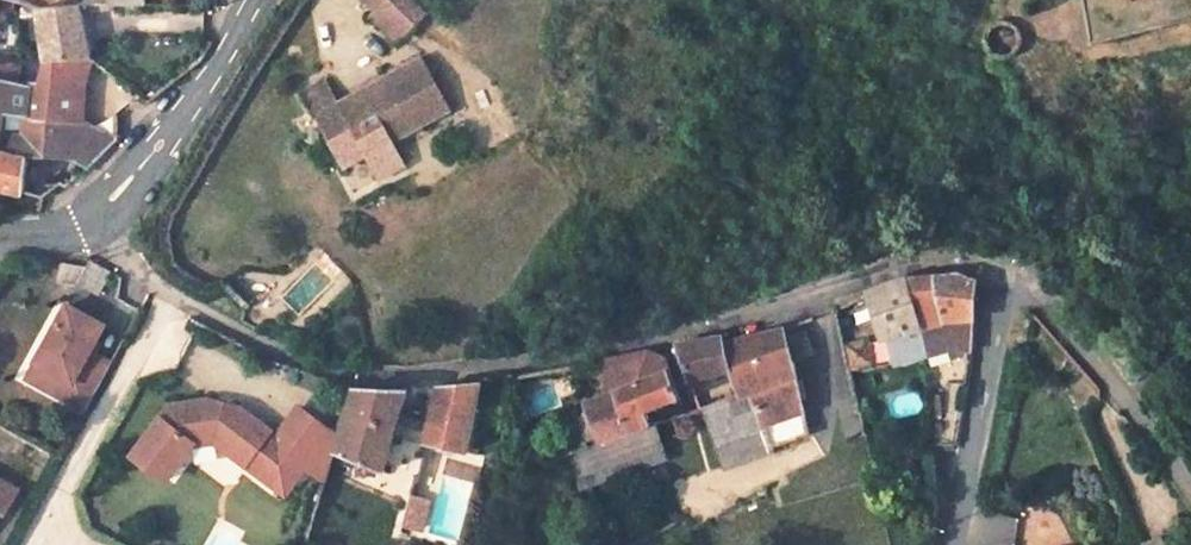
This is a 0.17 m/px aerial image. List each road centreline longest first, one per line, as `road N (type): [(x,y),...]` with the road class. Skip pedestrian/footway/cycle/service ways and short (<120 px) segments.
road 1 (residential): [(1002,263),(952,260),(873,275),(771,311),(566,360),(342,375),(176,294)]
road 2 (residential): [(1002,263),(1142,420),(1190,499)]
road 3 (residential): [(949,544),(1002,263)]
road 4 (residential): [(91,224),(142,171),(249,8)]

